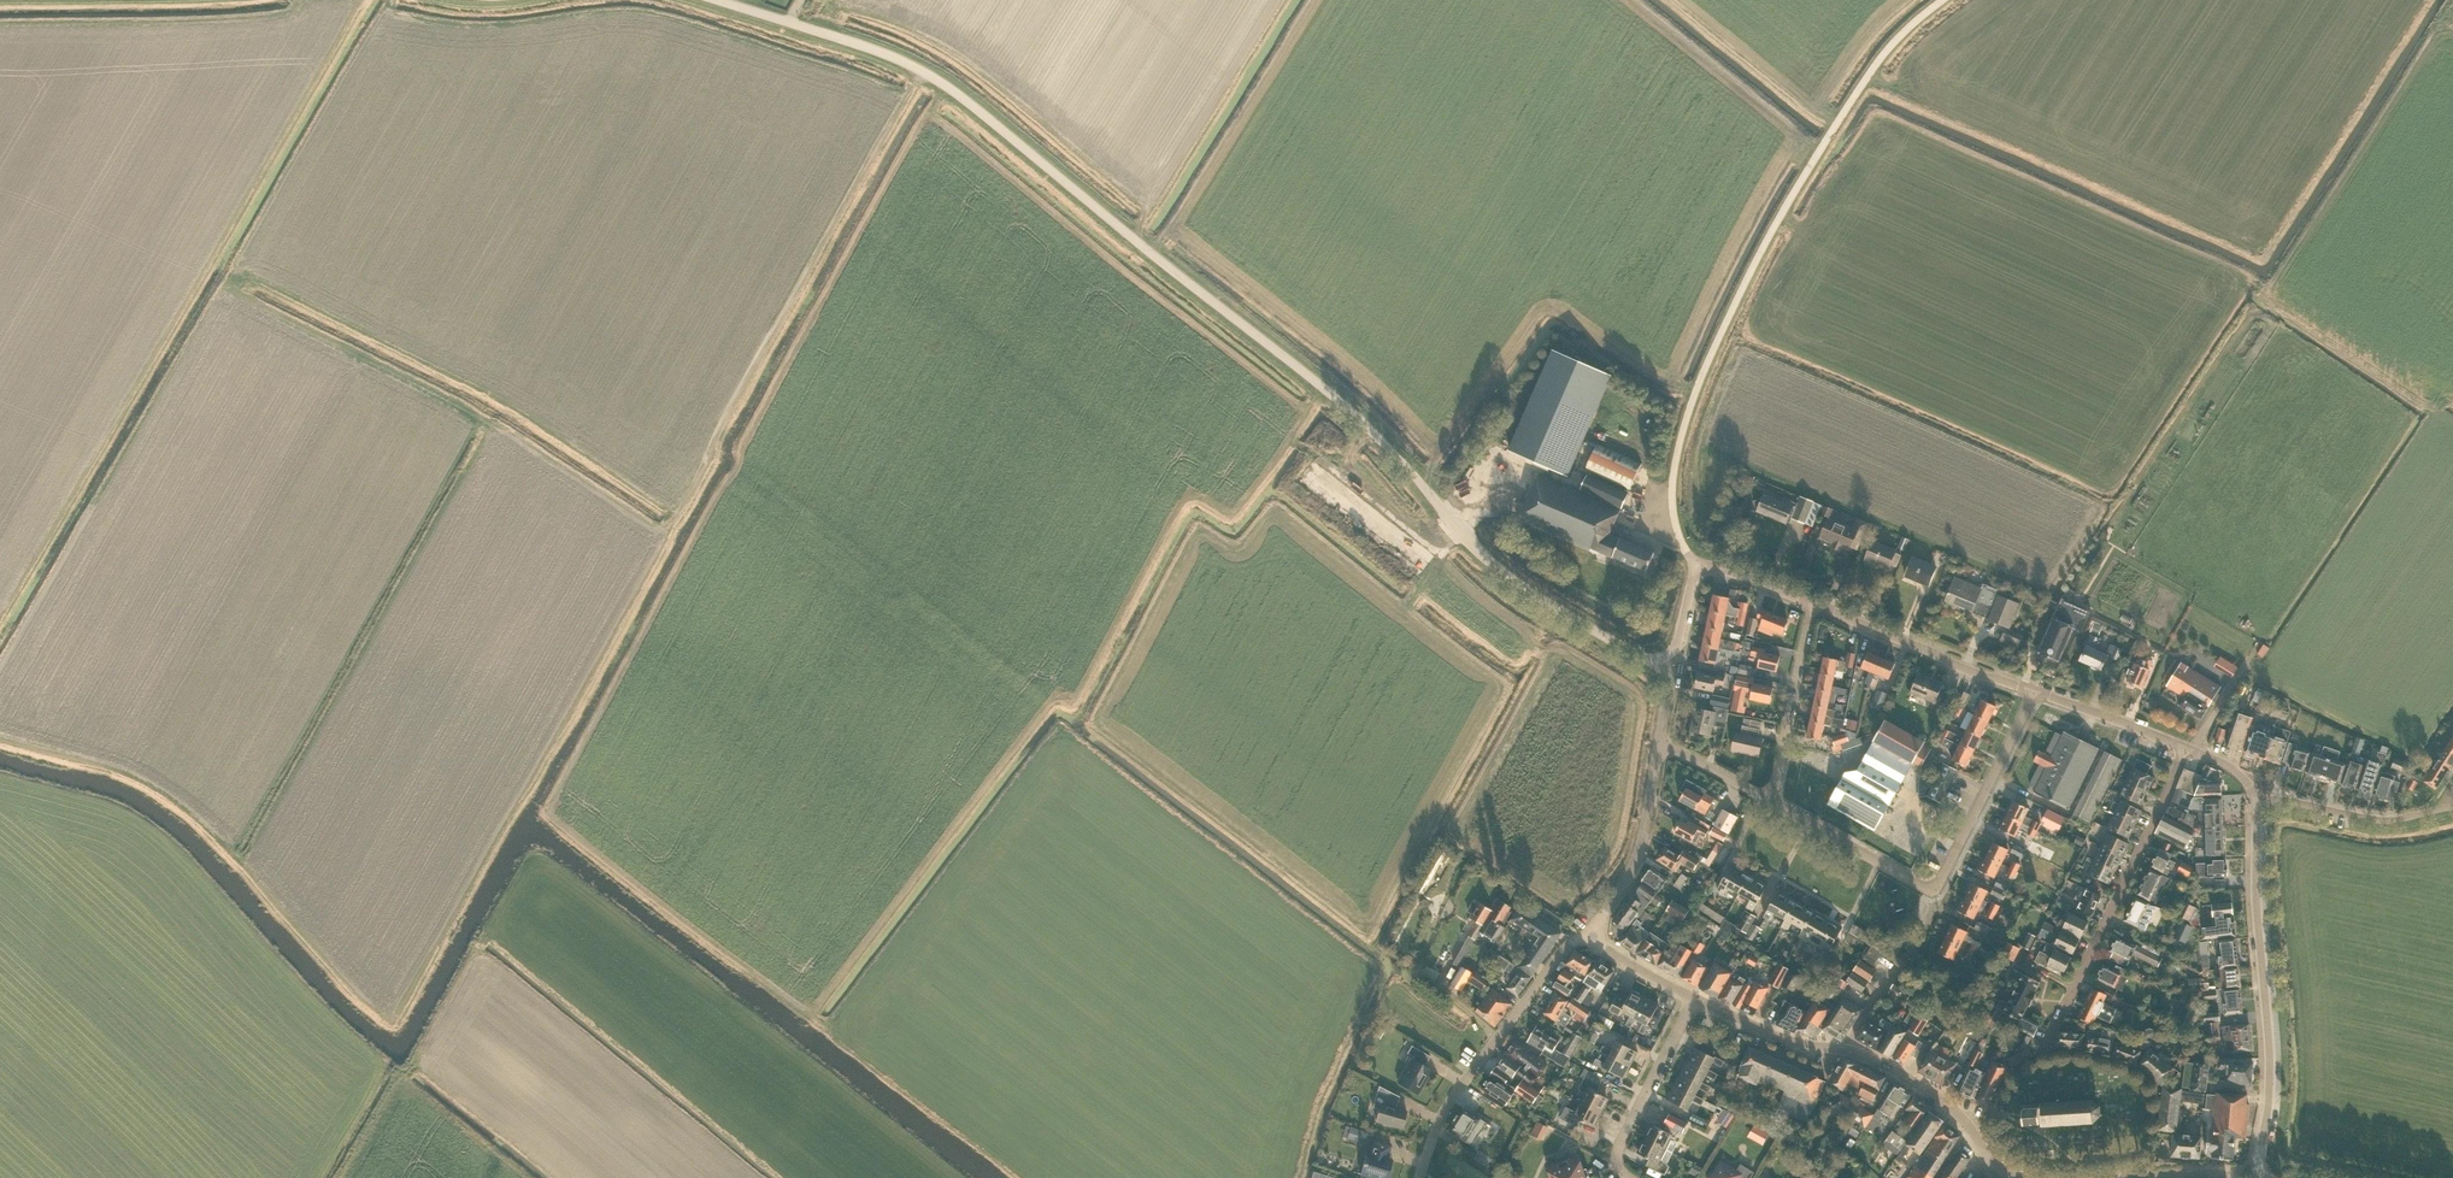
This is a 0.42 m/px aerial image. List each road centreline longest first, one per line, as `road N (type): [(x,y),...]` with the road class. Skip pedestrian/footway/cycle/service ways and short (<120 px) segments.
road 1 (tertiary): [(1659,665),(1487,560),(1349,410),(956,91),(871,48),(718,0)]
road 2 (unclassified): [(1697,569),(1679,532),(1674,479),(1708,361),(1773,229),(1858,91),(1891,46),(1943,0)]
road 3 (tertiary): [(2262,1175),(2271,1067),(2256,801)]
road 4 (residential): [(2040,1057),(2187,748)]
road 5 (unclassified): [(1964,1120),(1882,1063),(1796,1043),(1696,997)]
road 6 (unclassified): [(1420,1177),(1447,1107),(1562,951),(1586,936)]
road 7 (tertiary): [(2035,691),(1815,606)]
road 8 (residential): [(1936,894),(2035,691)]
road 9 (unclassified): [(1586,936),(1636,865),(1661,743)]
road 10 (residential): [(2040,1057),(2101,1057),(2148,1079),(2156,1106),(2148,1175)]
road 11 (residential): [(1629,1177),(1618,1156),(1624,1135),(1696,997)]
road 12 (residential): [(1773,802),(1815,606)]
road 13 (residential): [(2256,801),(2387,820),(2452,806)]
road 14 (residential): [(1936,894),(1773,802)]
road 15 (tertiary): [(2187,748),(2035,691)]
road 16 (residential): [(1773,802),(1661,743)]
road 17 (tertiary): [(1815,606),(1715,566),(1697,569)]
road 18 (residential): [(1696,997),(1586,936)]

